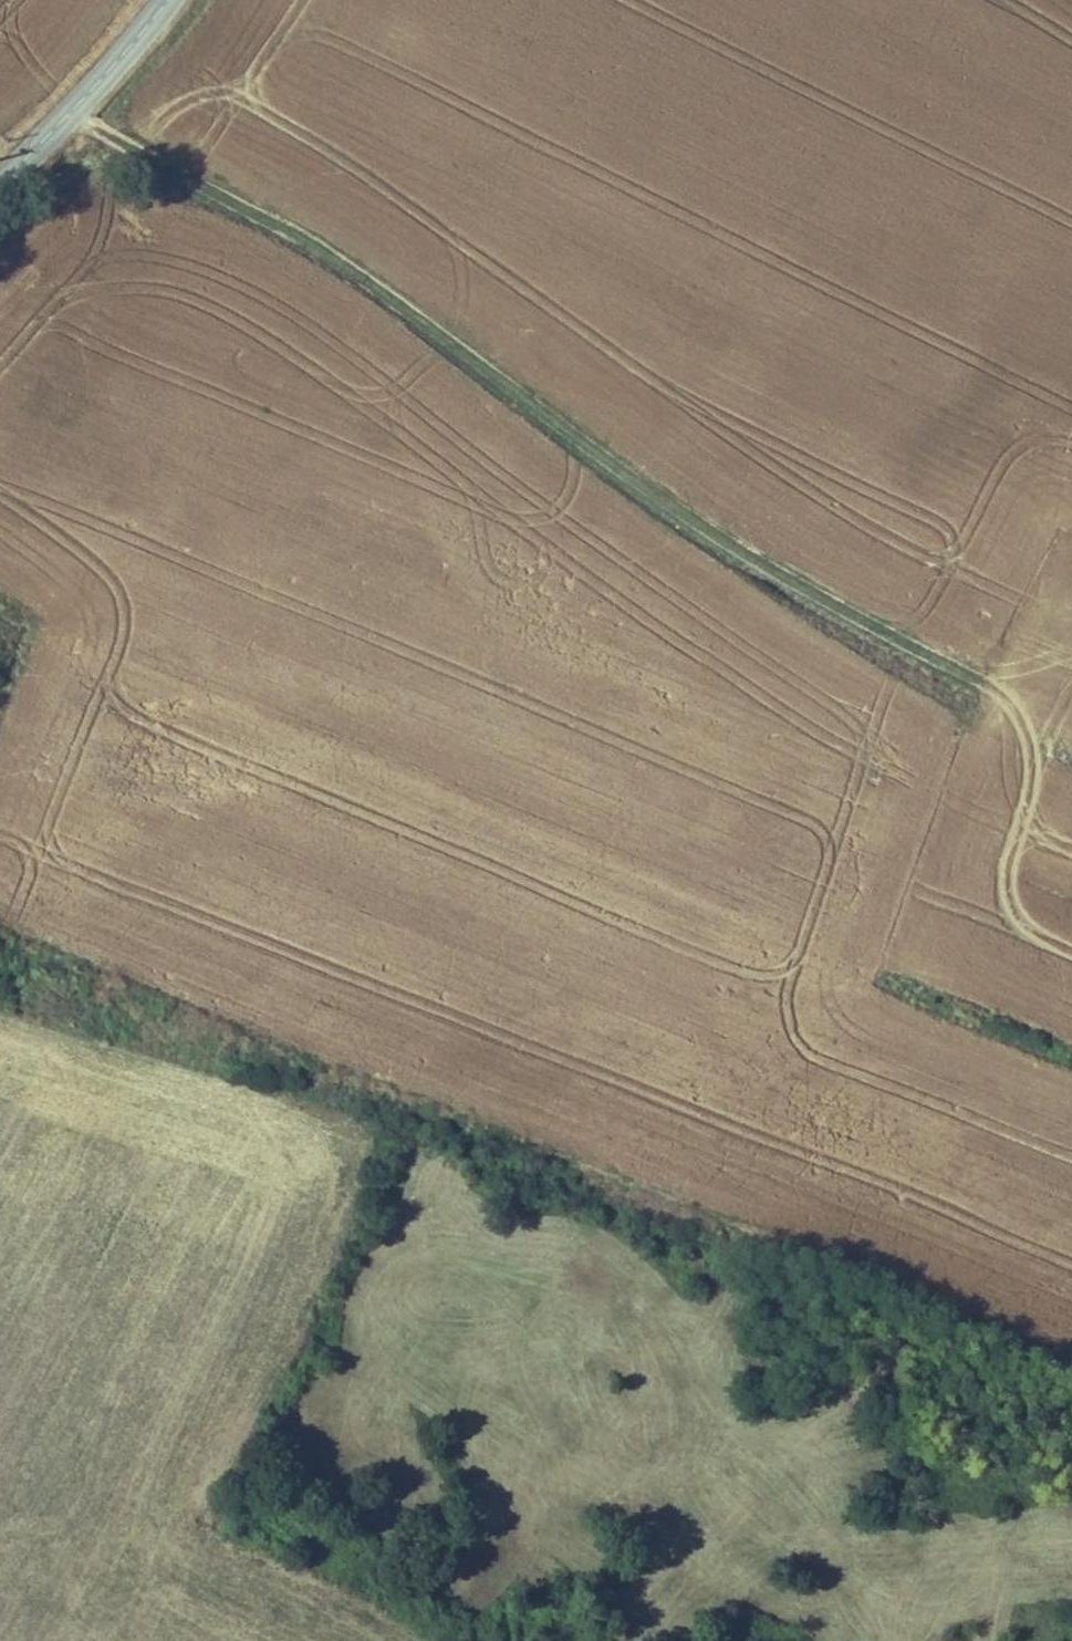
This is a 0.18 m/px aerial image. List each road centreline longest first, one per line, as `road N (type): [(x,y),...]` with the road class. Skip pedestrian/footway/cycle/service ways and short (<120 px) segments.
road 1 (track): [(1071,950),(1030,925),(1009,879),(1031,750),(1025,726),(993,688),(705,535),(428,319),(281,222),(69,113)]
road 2 (tertiary): [(0,186),(167,0)]

